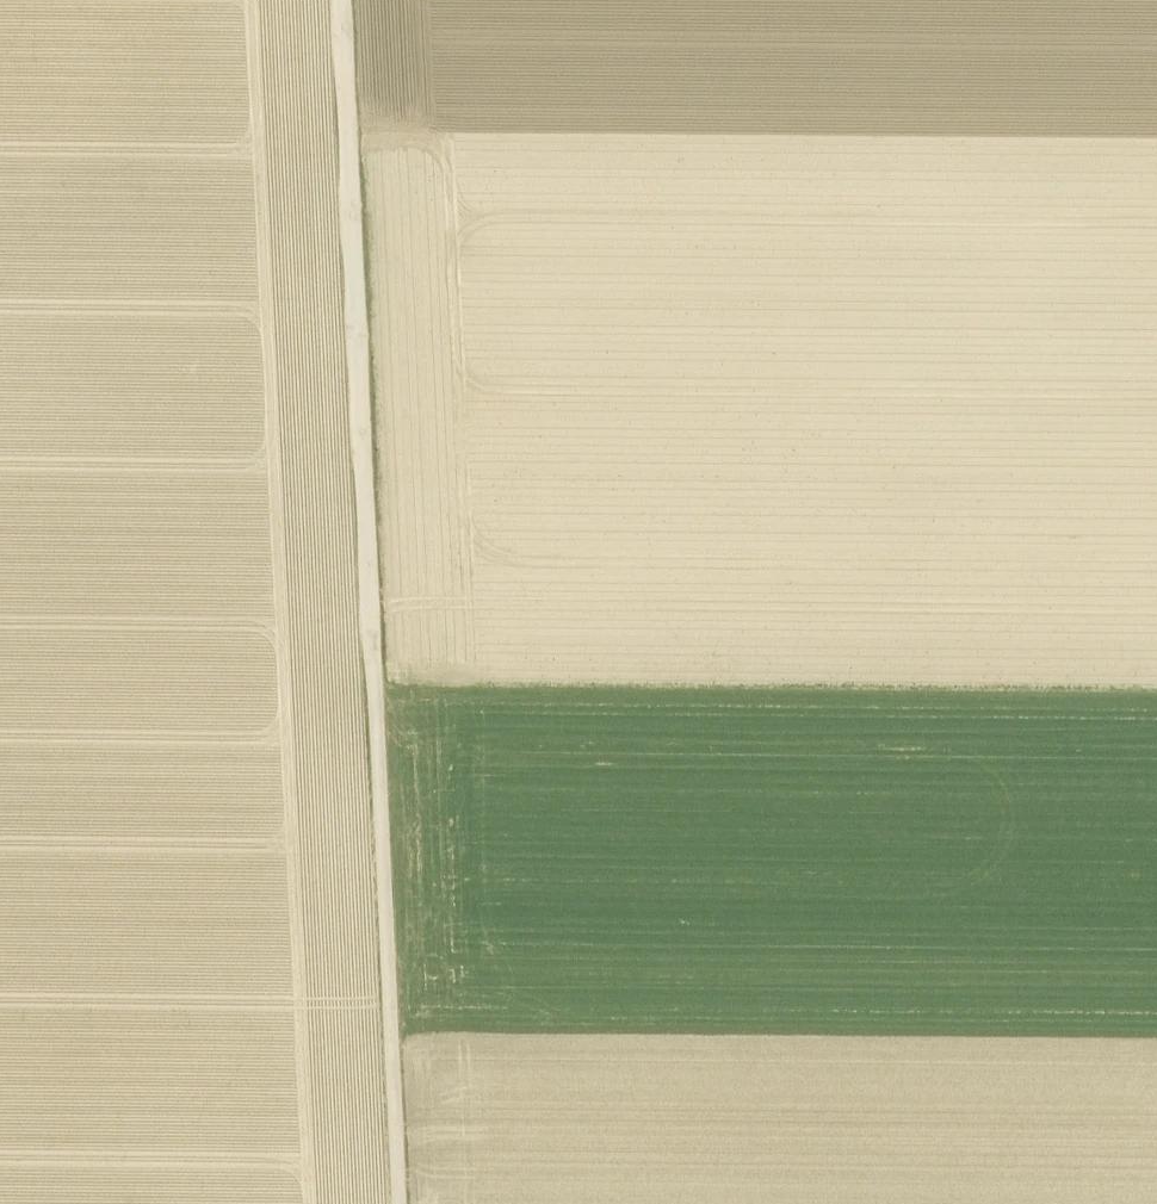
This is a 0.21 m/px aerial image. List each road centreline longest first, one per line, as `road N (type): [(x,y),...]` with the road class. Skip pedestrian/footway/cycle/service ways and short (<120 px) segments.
road 1 (track): [(342,0),(374,687)]
road 2 (track): [(399,1203),(374,687)]

